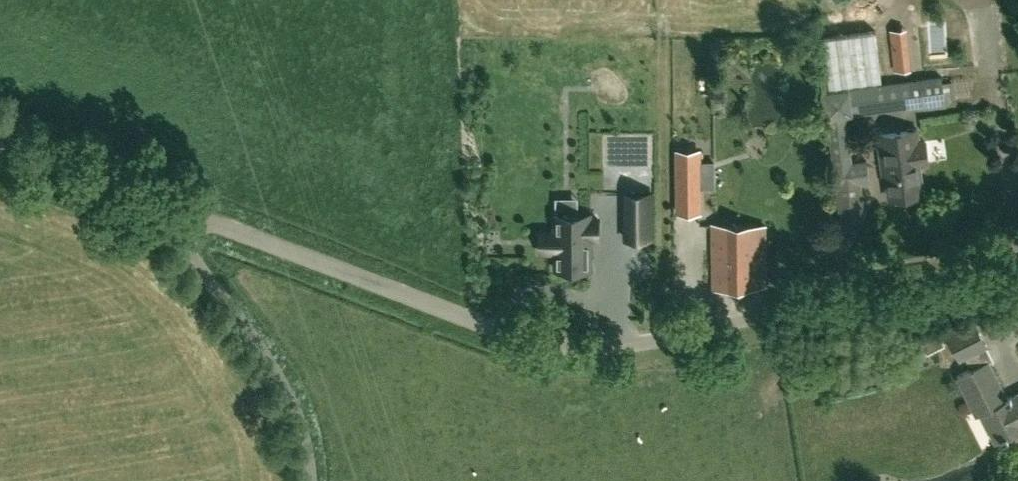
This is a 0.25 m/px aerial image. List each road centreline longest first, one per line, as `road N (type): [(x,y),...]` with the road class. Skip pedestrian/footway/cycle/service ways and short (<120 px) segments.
road 1 (unclassified): [(1017,261),(627,344),(568,346),(515,334),(152,199)]
road 2 (unclassified): [(309,480),(292,406),(261,340),(152,199)]
road 3 (unclassified): [(152,199),(0,143)]

